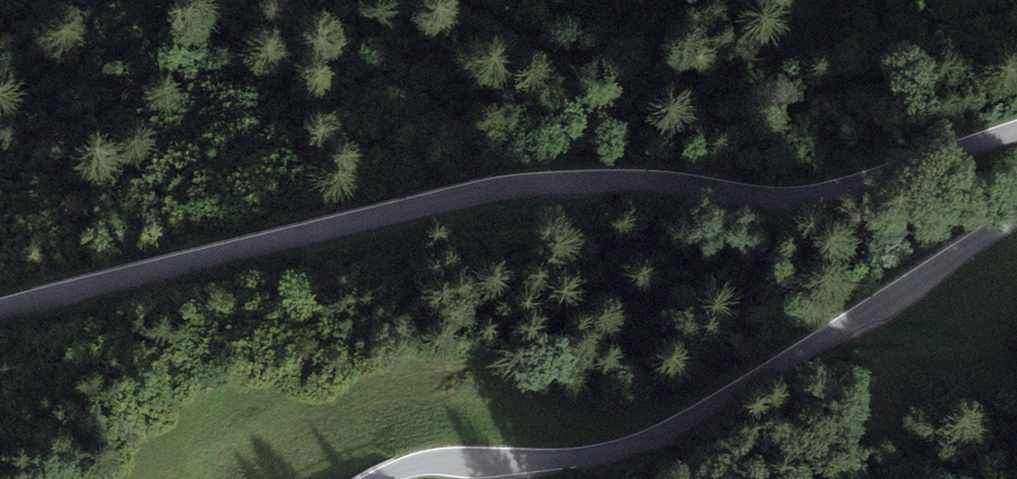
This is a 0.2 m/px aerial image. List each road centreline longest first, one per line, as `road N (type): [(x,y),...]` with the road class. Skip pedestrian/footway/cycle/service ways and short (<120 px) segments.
road 1 (tertiary): [(1016,130),(803,198),(617,181),(498,191),(0,313)]
road 2 (tertiary): [(380,478),(434,462),(587,455),(657,438),(1016,218)]

